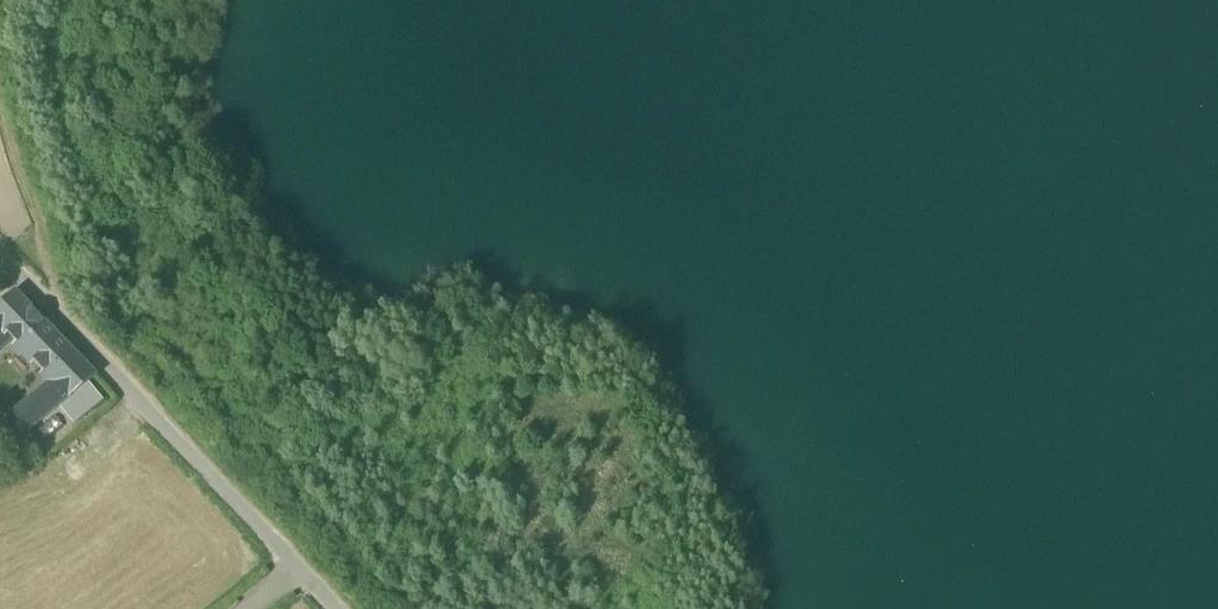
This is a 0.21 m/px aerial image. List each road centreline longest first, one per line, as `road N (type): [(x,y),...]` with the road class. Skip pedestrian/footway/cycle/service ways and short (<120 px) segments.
road 1 (residential): [(329,608),(0,256)]

